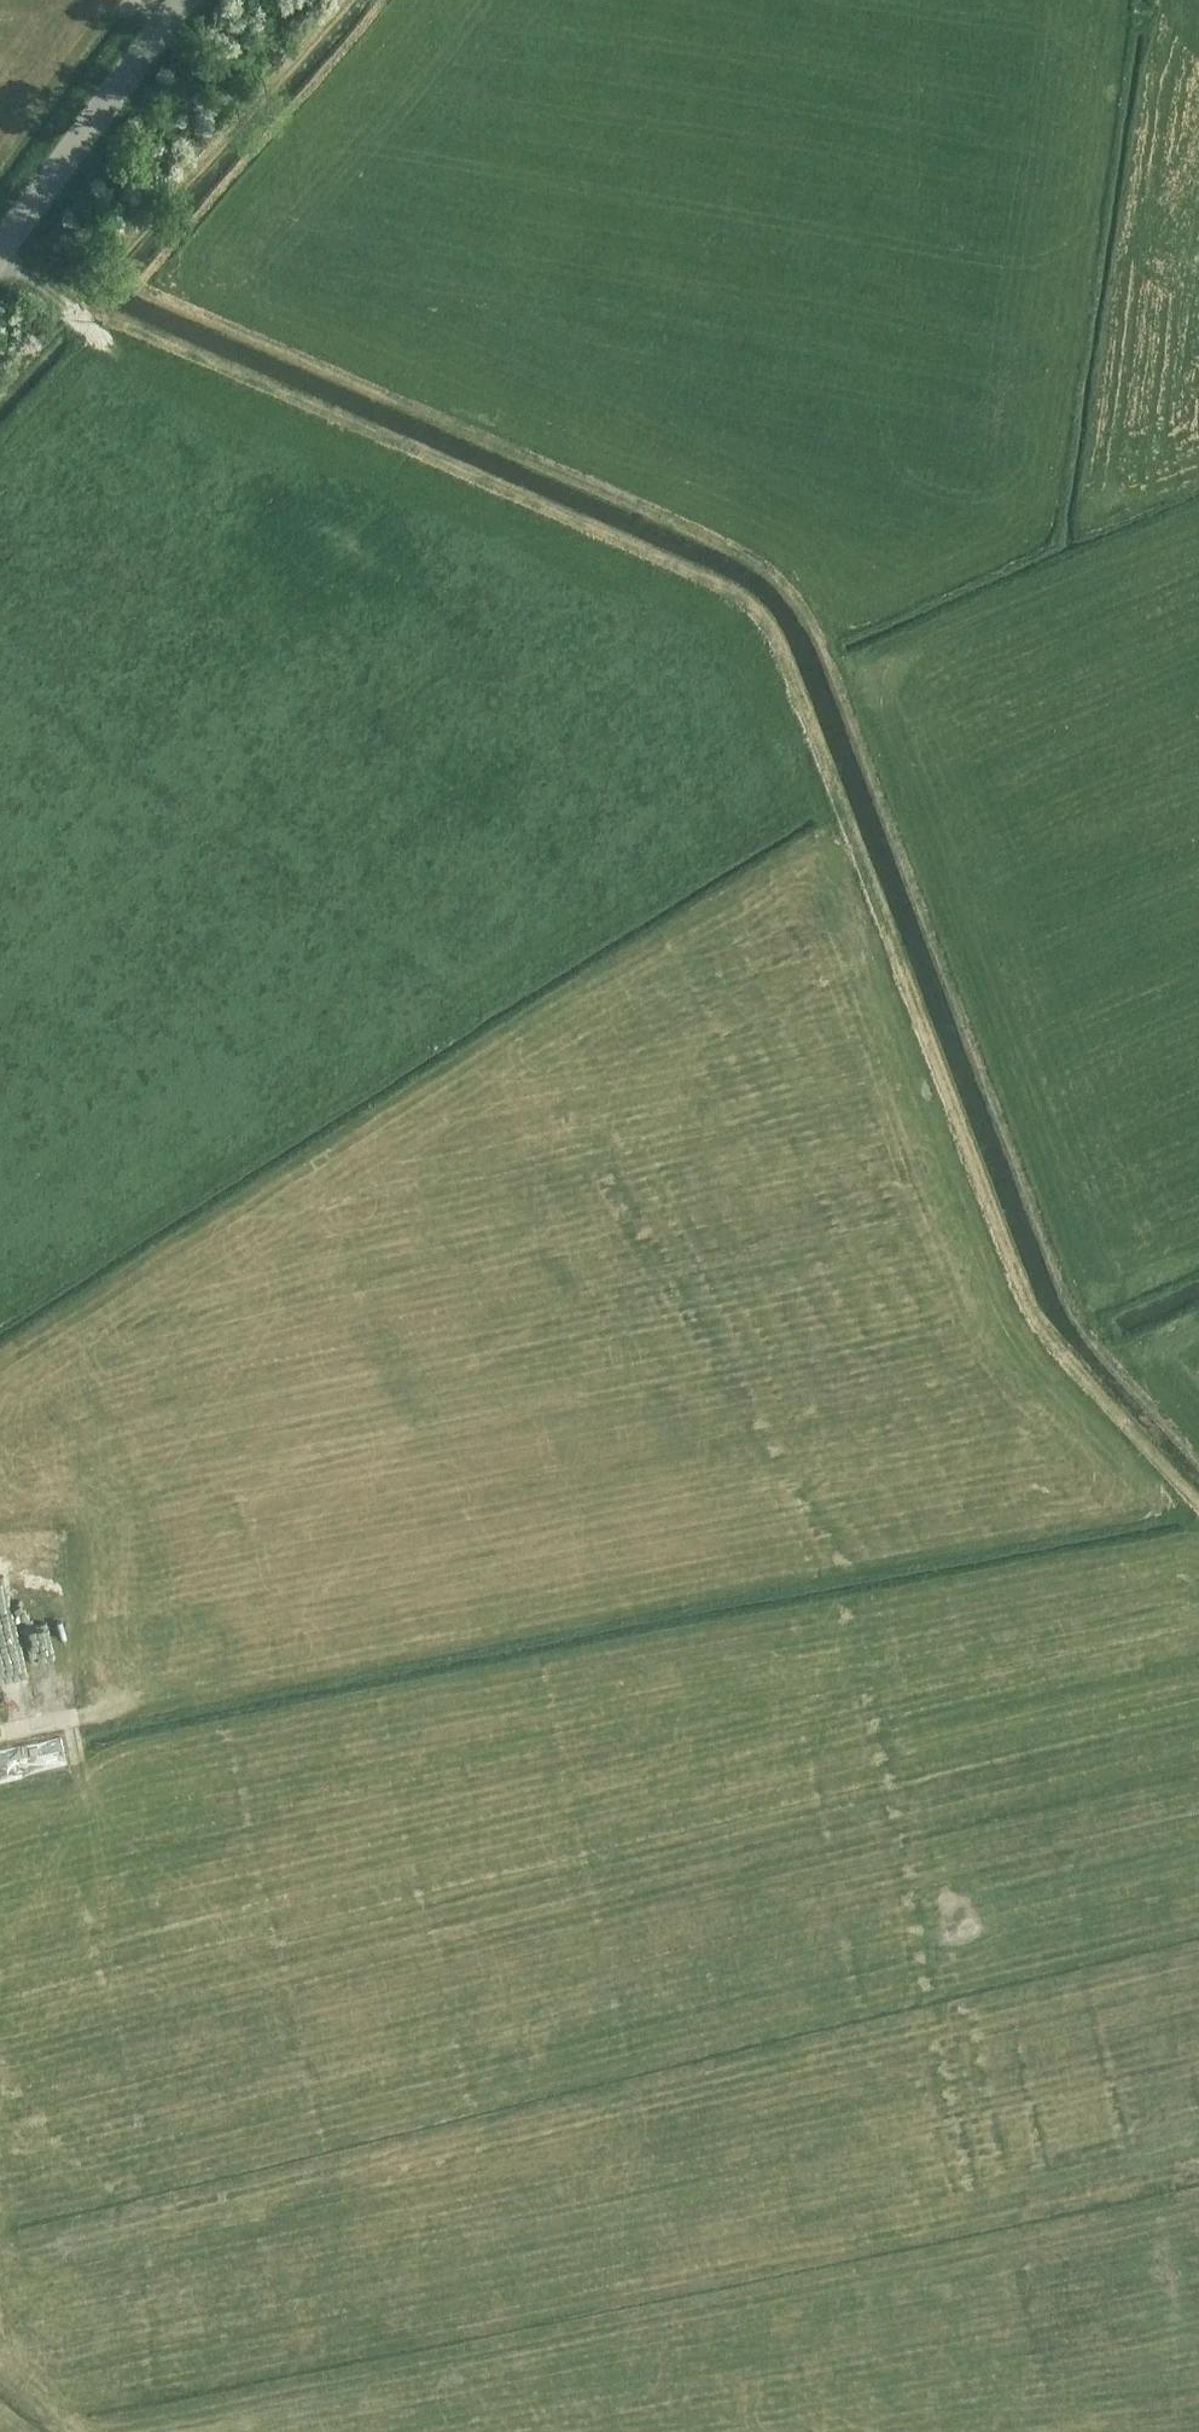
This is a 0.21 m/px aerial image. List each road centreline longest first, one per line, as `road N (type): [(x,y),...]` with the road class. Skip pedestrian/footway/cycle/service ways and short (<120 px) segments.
road 1 (tertiary): [(0,244),(179,0)]

